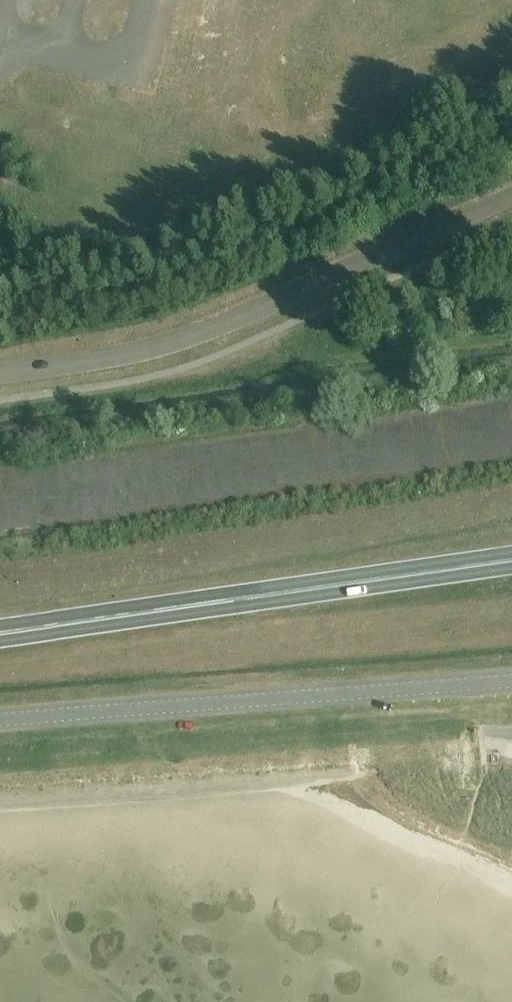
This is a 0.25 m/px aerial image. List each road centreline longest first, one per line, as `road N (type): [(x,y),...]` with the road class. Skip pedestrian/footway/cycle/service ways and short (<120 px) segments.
road 1 (unclassified): [(0,374),(185,340),(511,196)]
road 2 (trunk): [(0,634),(511,561)]
road 3 (unclassified): [(0,721),(511,681)]

